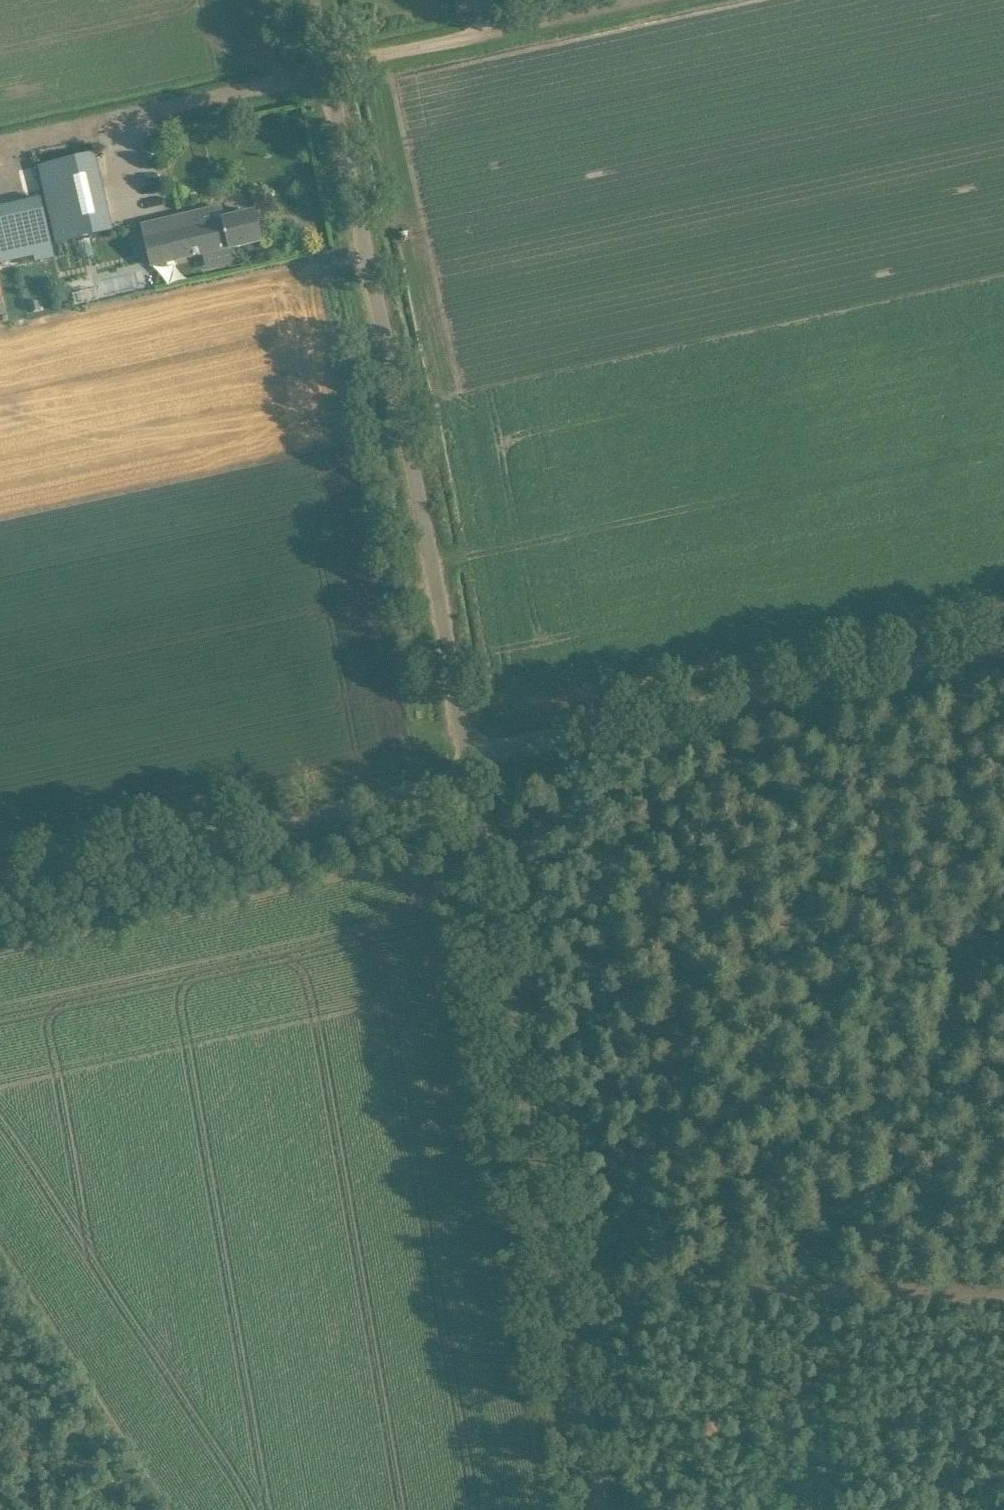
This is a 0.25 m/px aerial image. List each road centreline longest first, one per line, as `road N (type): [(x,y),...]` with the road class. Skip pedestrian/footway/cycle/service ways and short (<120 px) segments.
road 1 (unclassified): [(467,756),(313,0)]
road 2 (unclassified): [(589,1509),(472,781)]
road 3 (unclassified): [(467,756),(1003,637)]
road 4 (unclassified): [(0,881),(472,781)]
road 5 (track): [(639,0),(476,35)]

